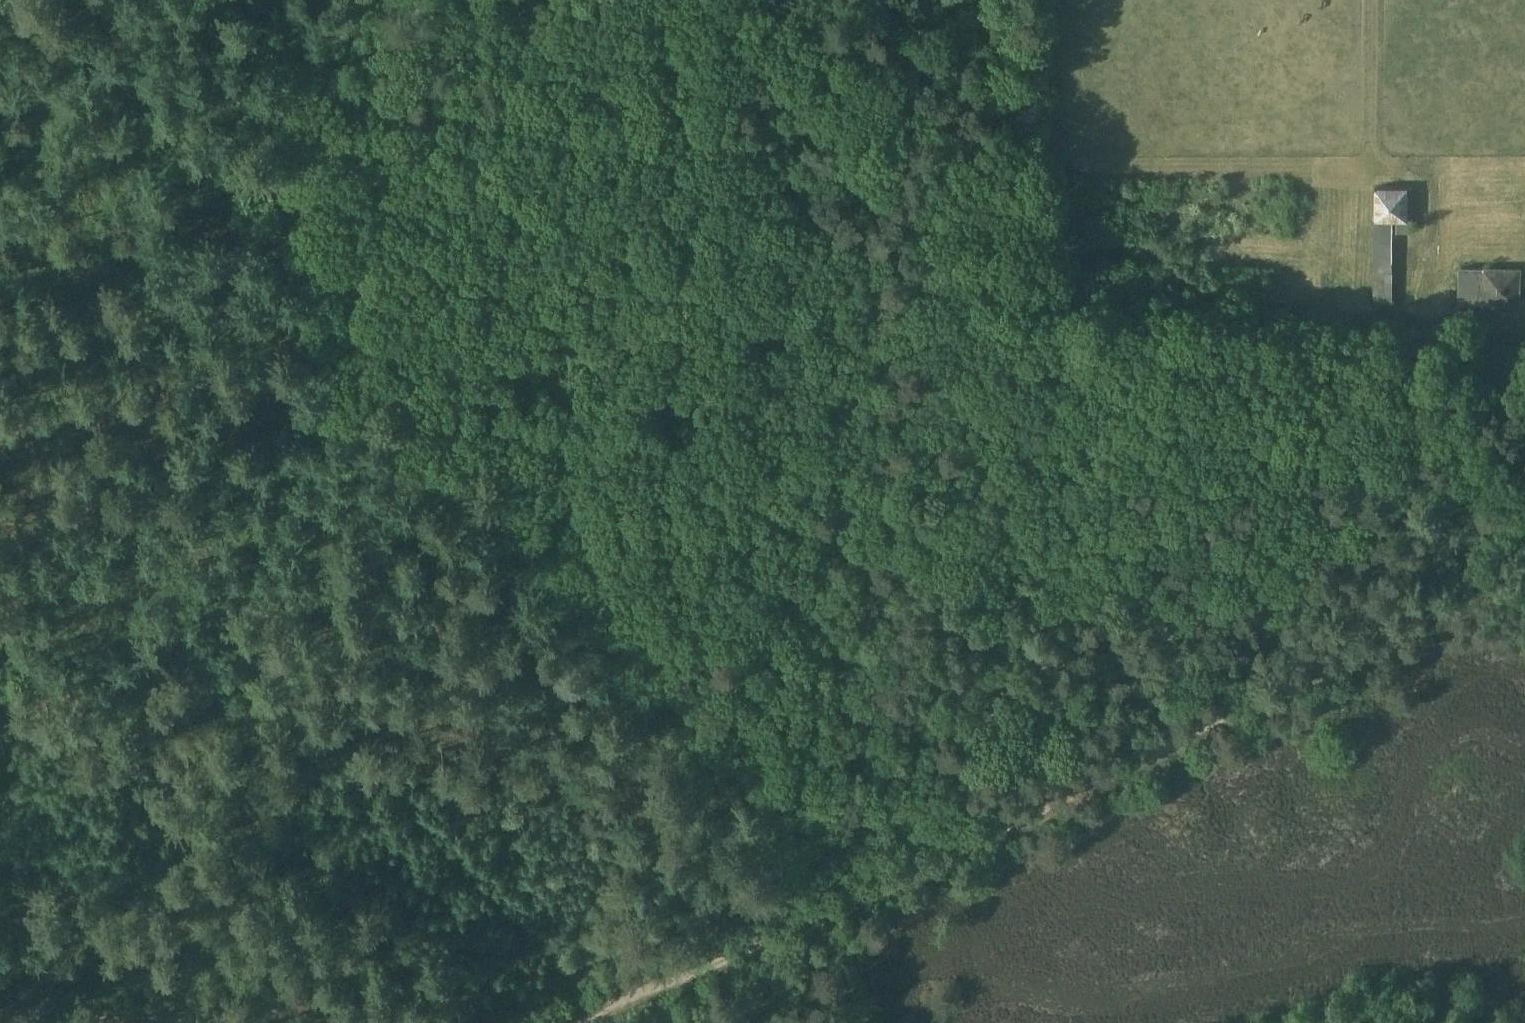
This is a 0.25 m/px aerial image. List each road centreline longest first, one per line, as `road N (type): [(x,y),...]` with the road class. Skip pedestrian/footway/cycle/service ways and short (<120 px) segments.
road 1 (track): [(578,1022),(1524,562)]
road 2 (track): [(0,545),(304,397),(327,375),(345,333),(330,281),(291,225),(229,182),(28,0)]
road 3 (track): [(327,1022),(300,1014),(66,1022)]

